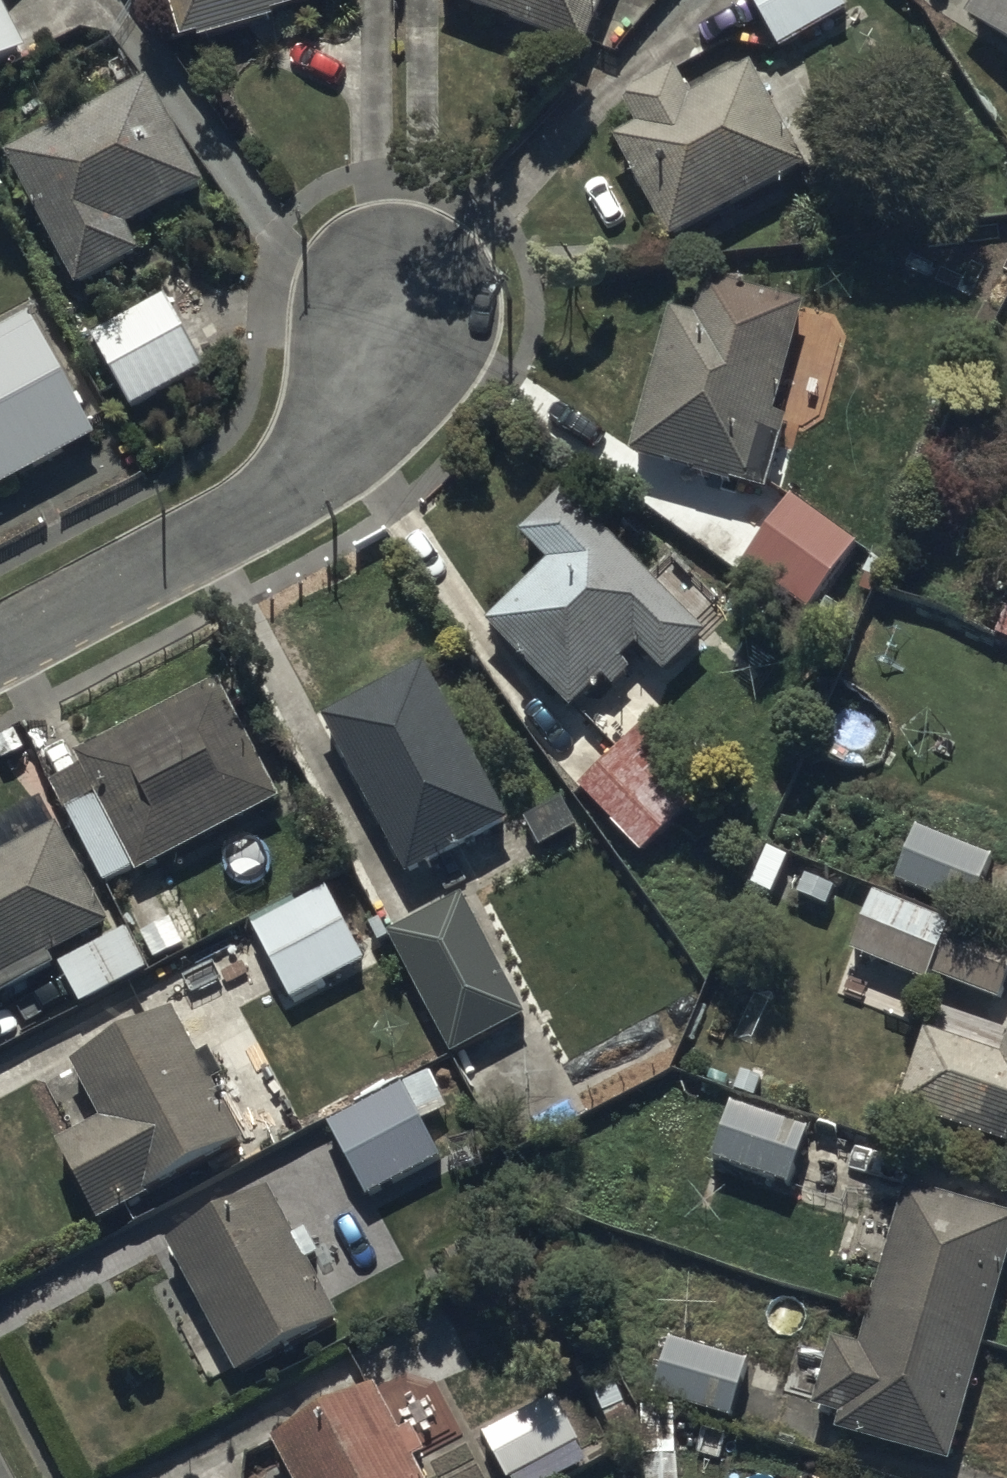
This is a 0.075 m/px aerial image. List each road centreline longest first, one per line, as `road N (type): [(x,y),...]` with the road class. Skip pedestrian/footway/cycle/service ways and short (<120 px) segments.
road 1 (residential): [(0,641),(323,466),(425,265)]

